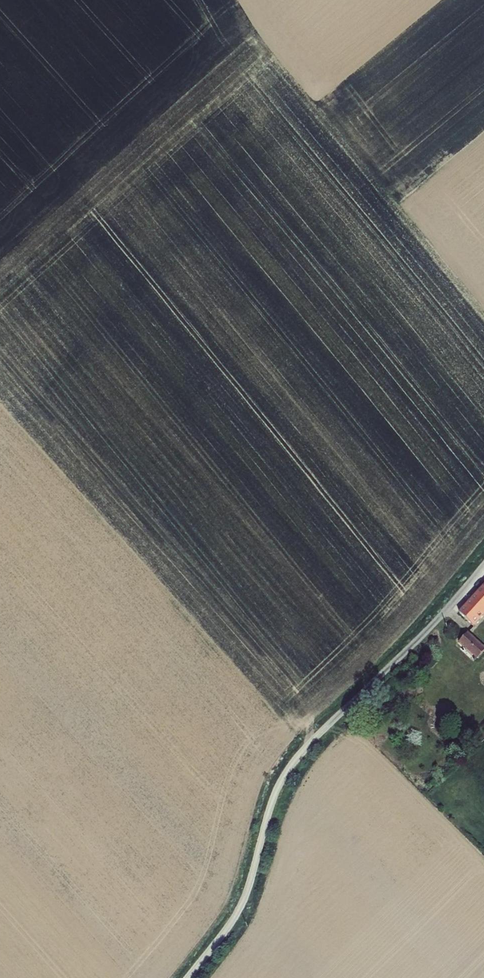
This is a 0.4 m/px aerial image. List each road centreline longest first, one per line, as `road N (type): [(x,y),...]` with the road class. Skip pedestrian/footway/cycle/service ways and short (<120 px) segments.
road 1 (unclassified): [(188,977),(231,926),(292,762),(483,556)]

